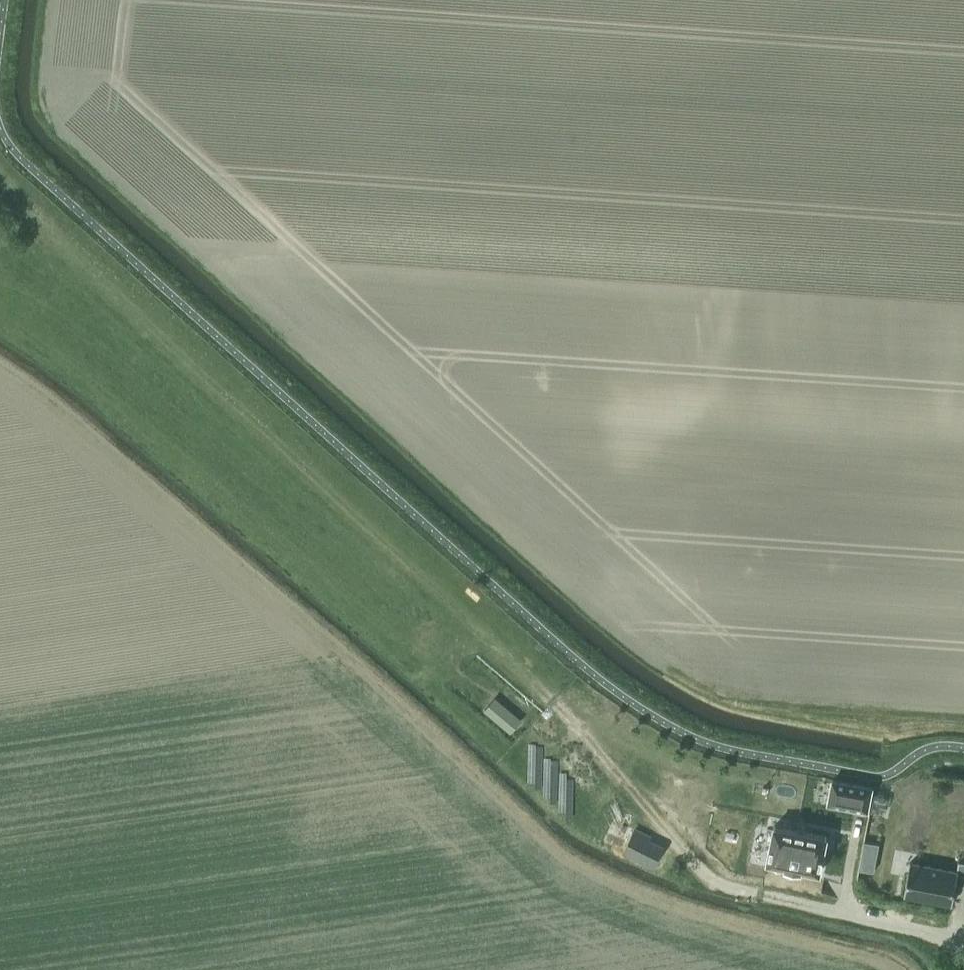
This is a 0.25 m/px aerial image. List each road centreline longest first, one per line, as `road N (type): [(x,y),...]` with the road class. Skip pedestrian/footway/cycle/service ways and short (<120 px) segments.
road 1 (track): [(0,178),(583,730),(713,884),(943,937),(963,962)]

